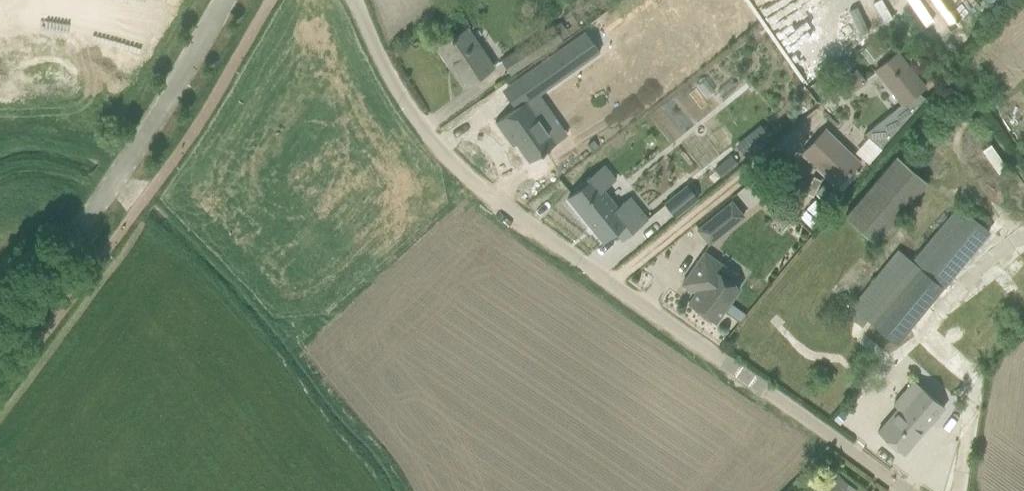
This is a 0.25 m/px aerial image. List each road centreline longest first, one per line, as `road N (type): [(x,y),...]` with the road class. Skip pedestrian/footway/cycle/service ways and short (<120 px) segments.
road 1 (residential): [(906,490),(475,180),(414,117),(357,0)]

